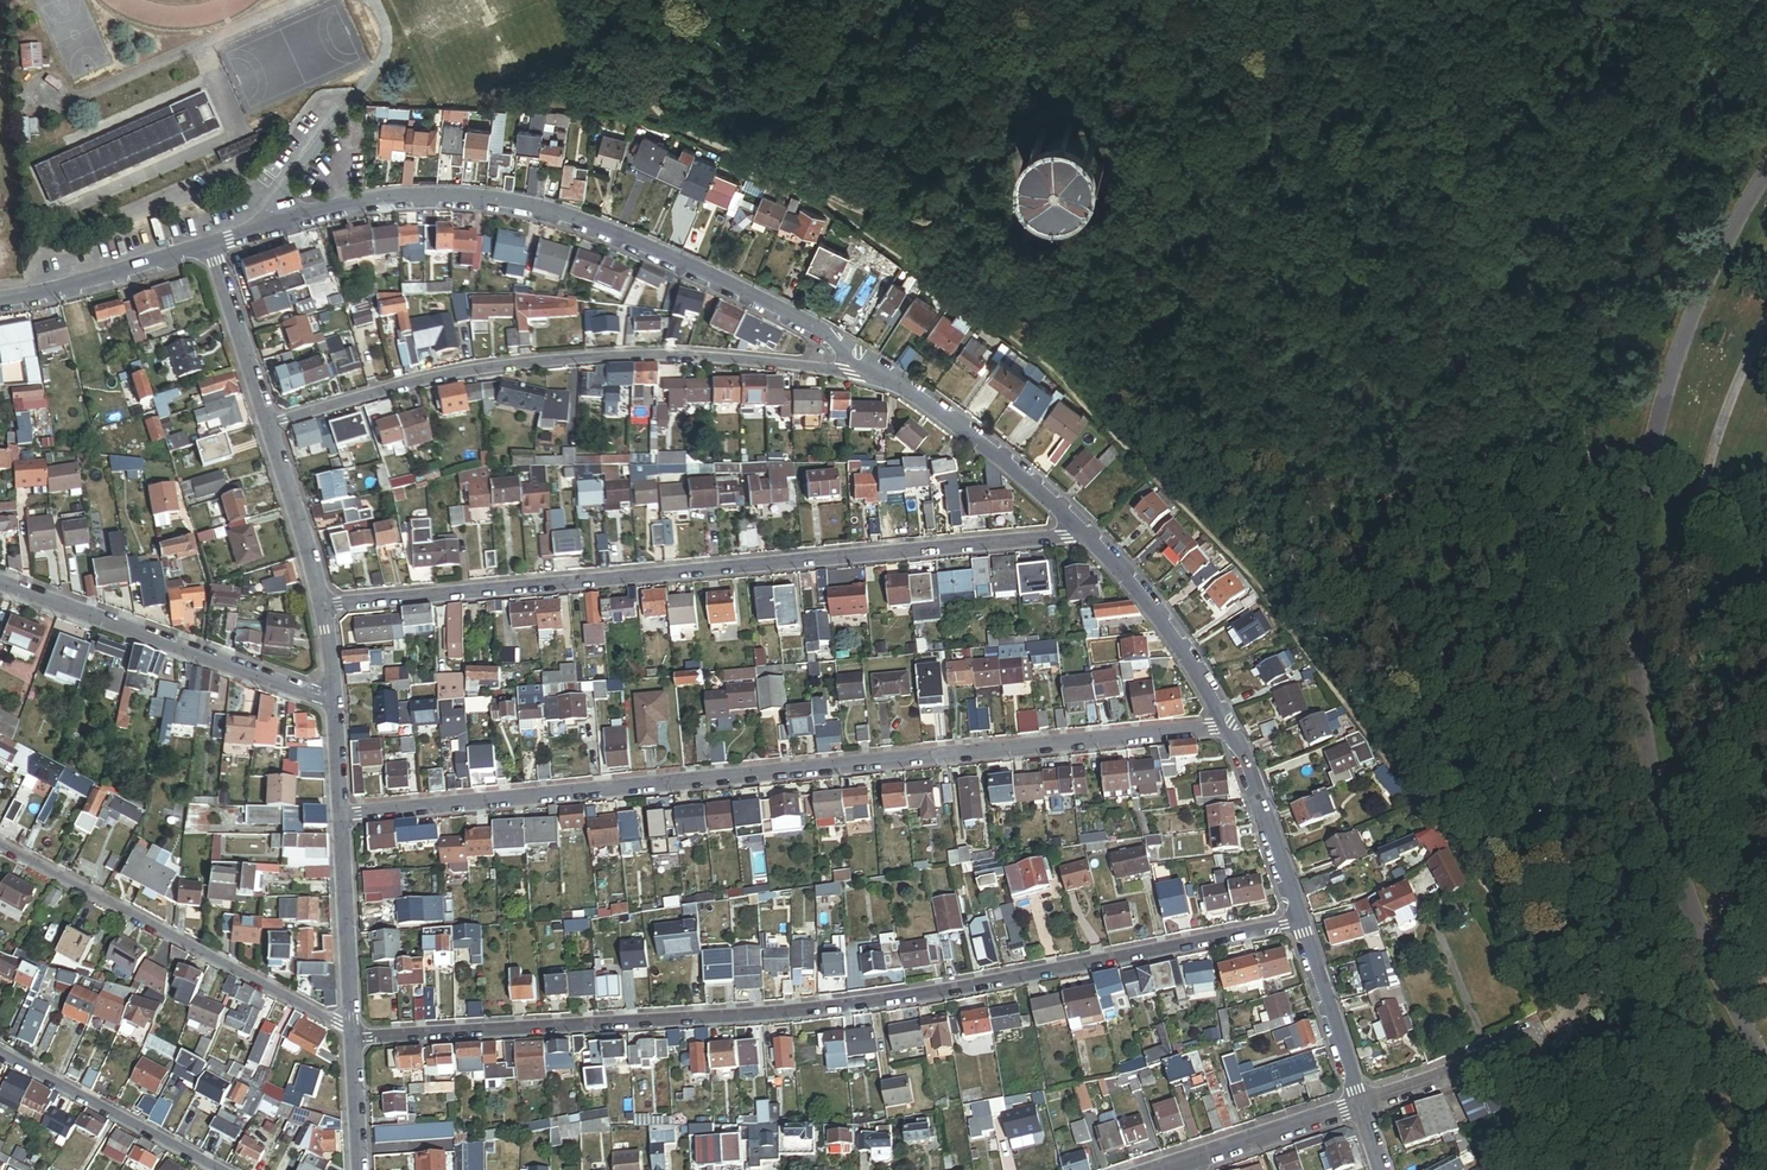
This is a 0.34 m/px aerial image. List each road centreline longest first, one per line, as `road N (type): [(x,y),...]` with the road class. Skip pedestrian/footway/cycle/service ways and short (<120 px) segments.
road 1 (residential): [(1300,920),(805,1011),(355,1036)]
road 2 (residential): [(1228,724),(342,818)]
road 3 (residential): [(1090,534),(325,606)]
road 4 (residential): [(891,380),(823,333),(714,278),(597,225),(526,204),(445,197),(368,204),(213,244)]
road 5 (residential): [(891,380),(704,357),(551,360),(447,374),(269,426)]
road 6 (residential): [(355,1036),(0,846)]
road 7 (residential): [(0,583),(336,704)]
road 8 (residential): [(1090,534),(891,380)]
road 9 (residential): [(219,1169),(0,1053)]
road 10 (residential): [(1228,724),(1165,626),(1090,534)]
road 11 (residential): [(213,244),(60,291),(0,301)]
road 12 (residential): [(355,1036),(342,818)]
road 13 (residential): [(1300,920),(1228,724)]
road 14 (residential): [(1361,1105),(1541,1030)]
road 15 (residential): [(1361,1105),(1300,920)]
road 16 (residential): [(269,426),(213,244)]
road 17 (residential): [(325,606),(269,426)]
road 18 (residential): [(1193,1160),(1361,1105)]
road 19 (residential): [(361,1169),(355,1036)]

